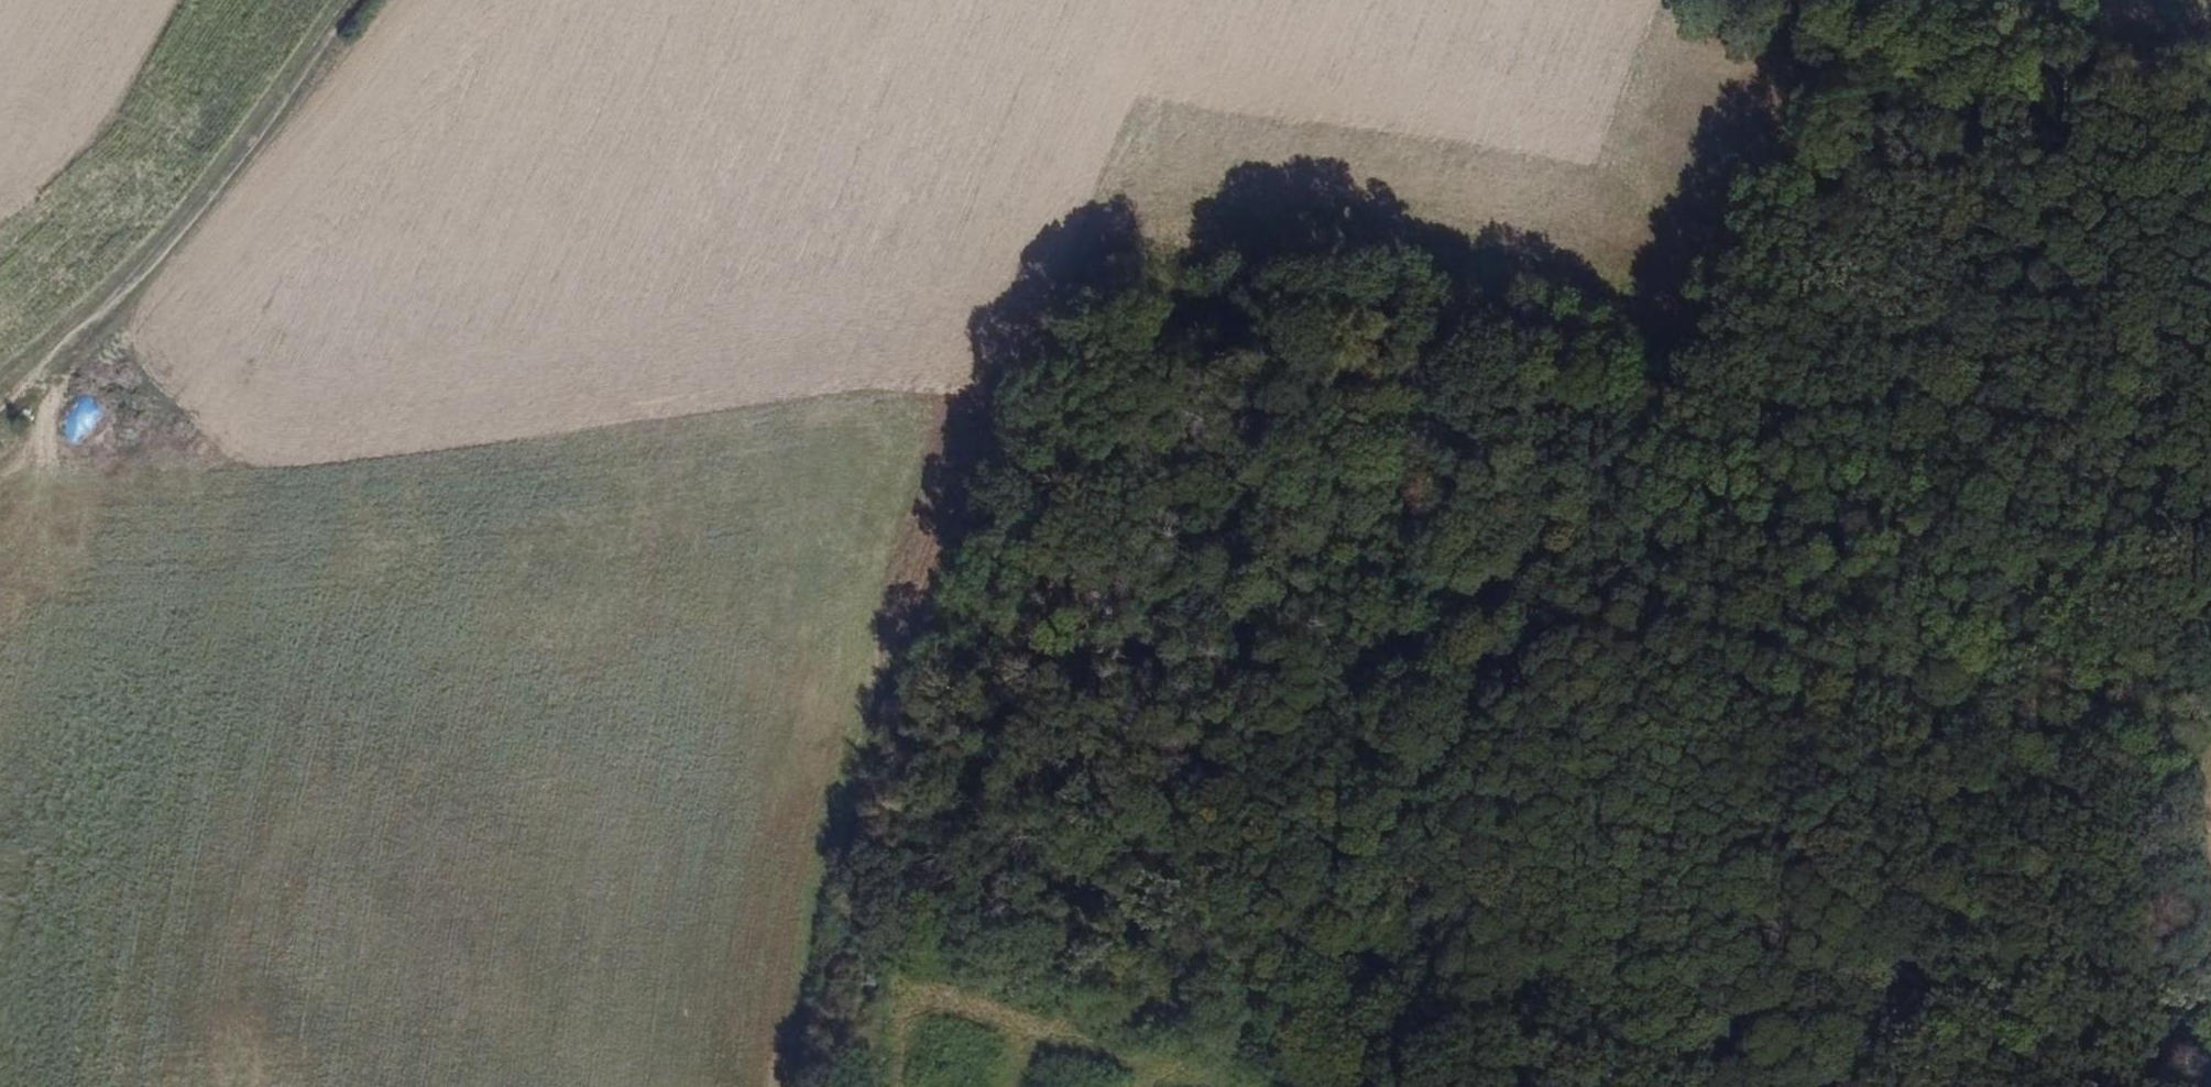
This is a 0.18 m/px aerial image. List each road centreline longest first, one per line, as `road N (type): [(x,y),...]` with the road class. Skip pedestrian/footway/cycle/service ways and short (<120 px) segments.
road 1 (track): [(0,386),(138,264),(344,0)]

